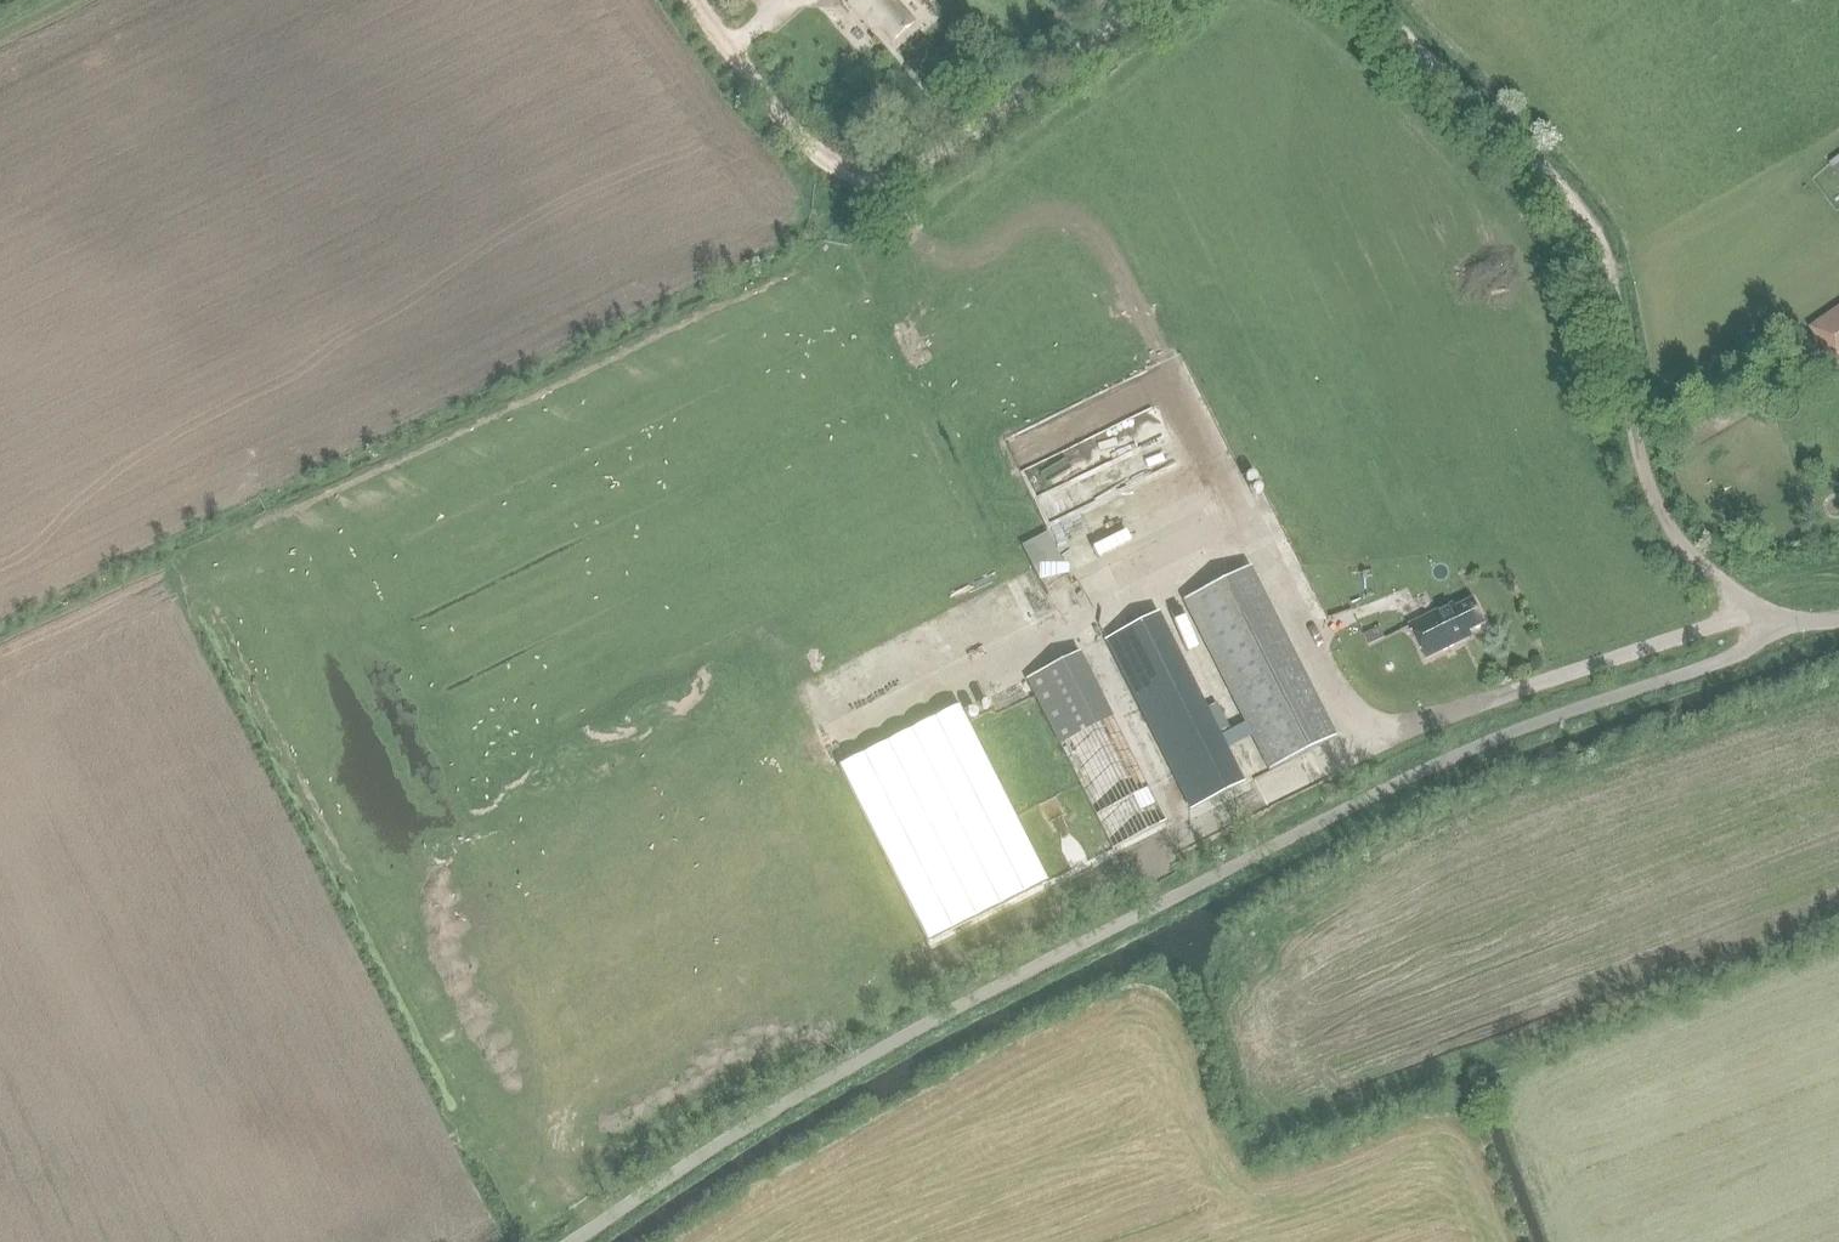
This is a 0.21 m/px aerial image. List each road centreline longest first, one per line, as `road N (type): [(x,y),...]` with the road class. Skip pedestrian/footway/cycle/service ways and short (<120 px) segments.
road 1 (unclassified): [(570,1241),(768,1110),(910,1029),(1347,805),(1521,726),(1732,655),(1773,619),(1838,620)]
road 2 (track): [(1773,619),(1705,566),(1655,508),(1589,221),(1358,0)]
road 3 (track): [(1127,0),(849,175),(810,170),(689,0)]

